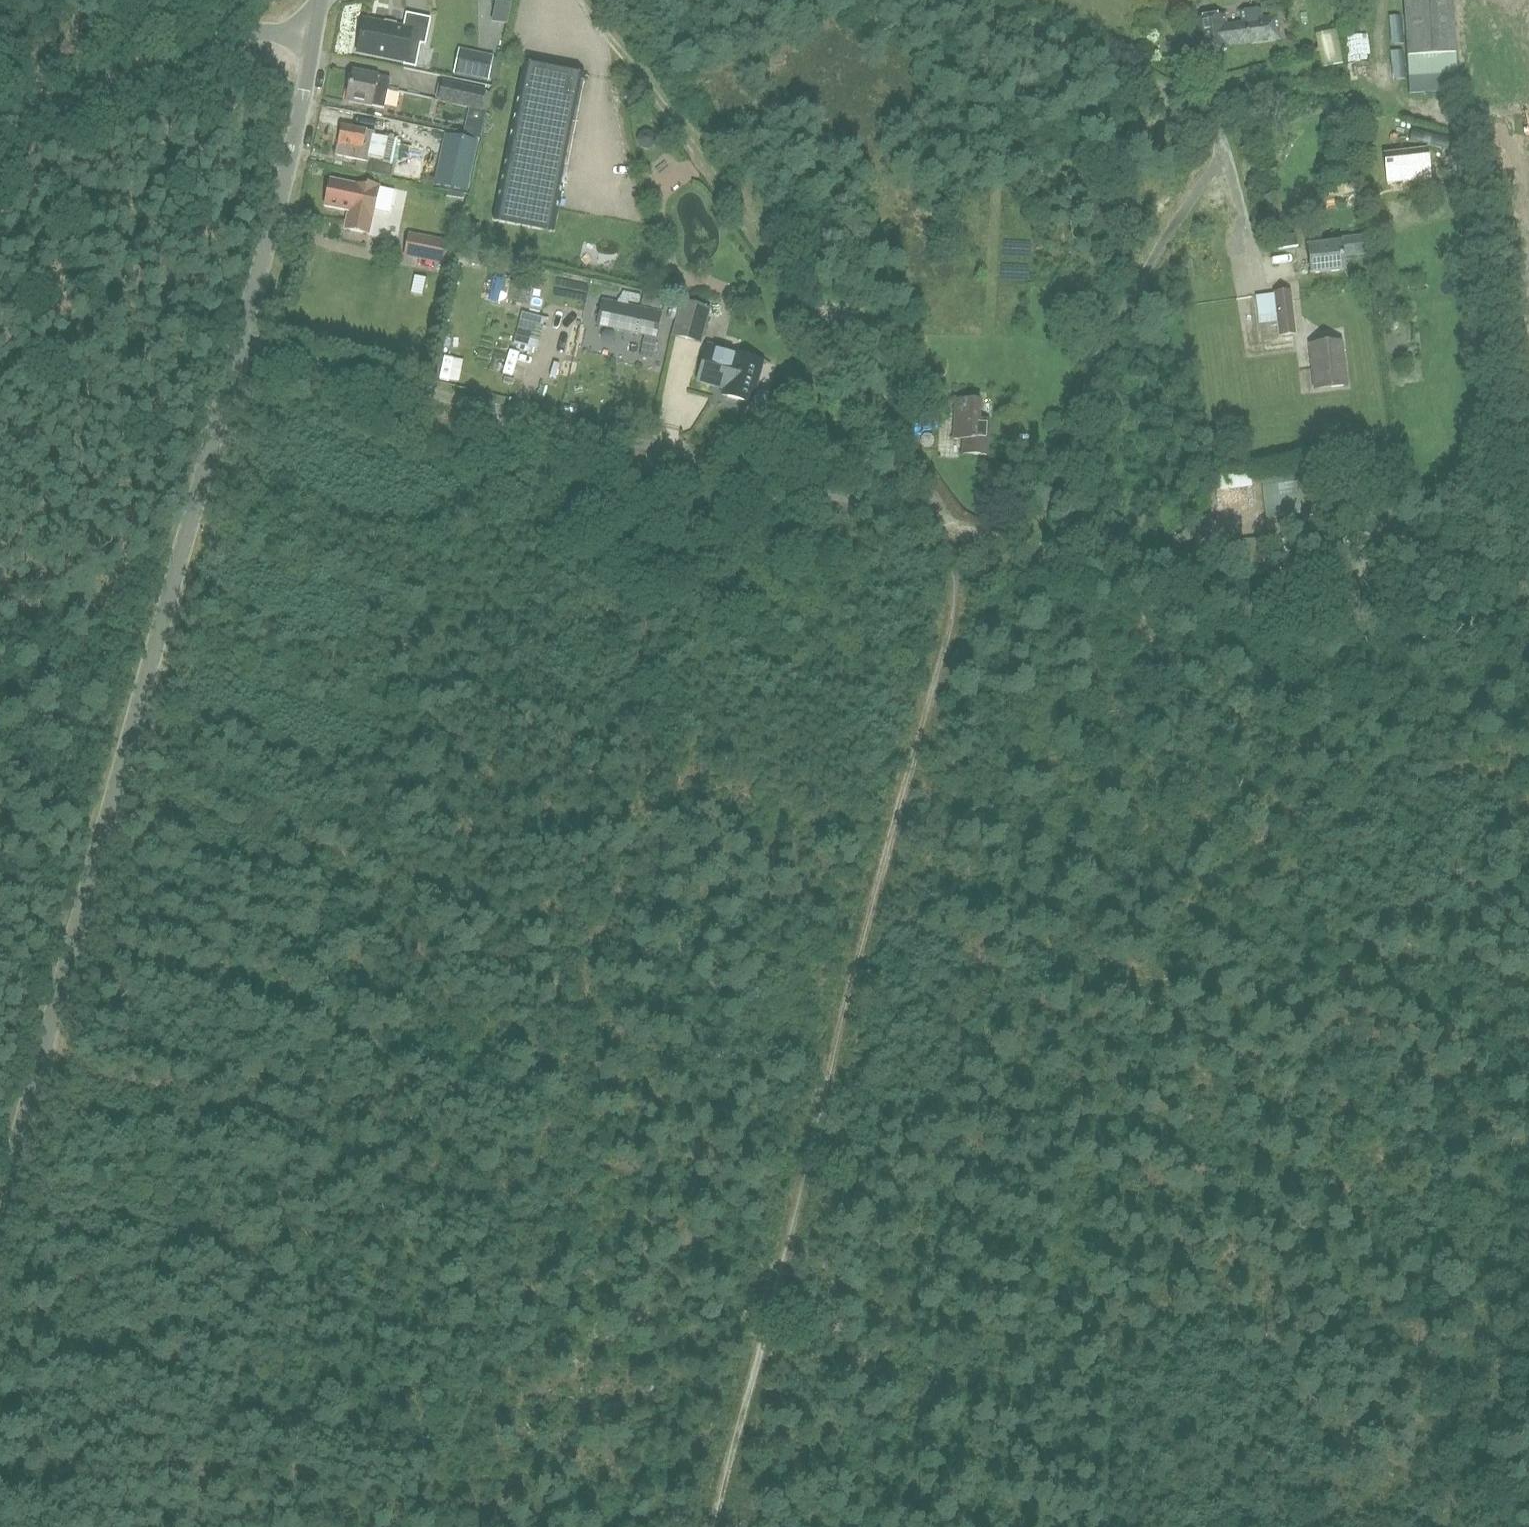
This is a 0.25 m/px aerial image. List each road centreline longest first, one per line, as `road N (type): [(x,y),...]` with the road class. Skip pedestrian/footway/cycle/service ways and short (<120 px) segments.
road 1 (unclassified): [(240,340),(990,535),(1060,543),(1069,531),(1066,448),(1095,362),(1220,146),(1197,104),(984,0)]
road 2 (track): [(713,1526),(827,1064),(971,546),(967,528)]
road 3 (unclassified): [(0,1207),(240,340)]
road 4 (track): [(575,0),(646,81),(916,473),(926,515)]
road 5 (track): [(1049,548),(1269,607),(1445,620),(1528,611)]
road 6 (unclassified): [(240,340),(310,59)]
road 7 (unclassified): [(0,119),(252,32)]
road 8 (track): [(806,312),(851,318),(906,370)]

